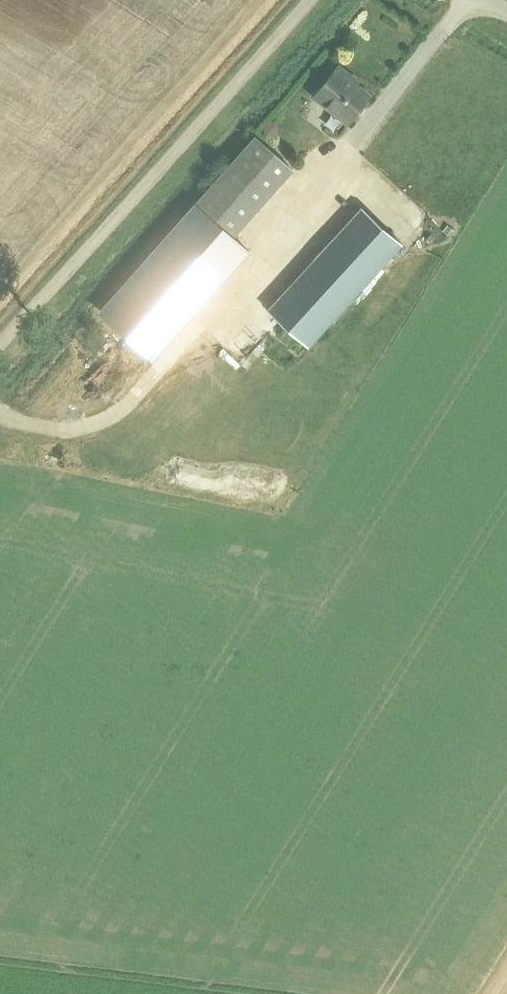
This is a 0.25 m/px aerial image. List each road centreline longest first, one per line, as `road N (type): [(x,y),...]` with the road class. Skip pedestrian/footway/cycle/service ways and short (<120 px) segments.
road 1 (track): [(0,348),(311,0)]

